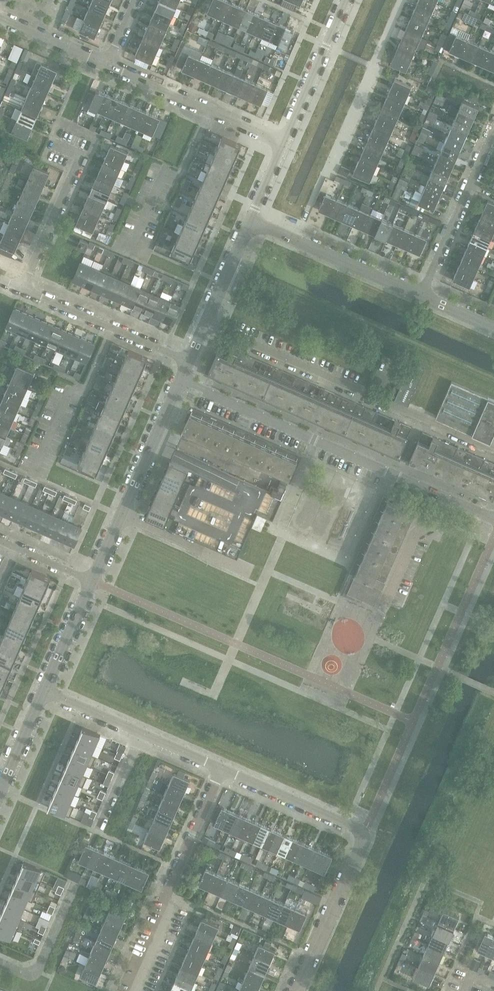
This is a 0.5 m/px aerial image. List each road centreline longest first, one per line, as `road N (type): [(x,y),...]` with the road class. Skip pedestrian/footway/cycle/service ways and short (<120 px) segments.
road 1 (residential): [(297,990),(361,833),(222,768)]
road 2 (residential): [(449,499),(182,379)]
road 3 (residential): [(123,990),(222,768)]
road 4 (residential): [(222,768),(44,690)]
road 5 (residential): [(284,142),(107,65)]
road 6 (unclassified): [(420,295),(249,221)]
road 7 (residential): [(328,170),(402,0)]
road 8 (residential): [(23,288),(189,361)]
road 9 (residential): [(420,295),(493,131)]
road 10 (residential): [(284,142),(346,0)]
road 11 (unclassified): [(189,361),(249,221)]
road 12 (unclassified): [(122,515),(182,379)]
road 13 (residential): [(23,288),(81,156)]
road 14 (residential): [(449,499),(438,522),(416,532),(383,607)]

